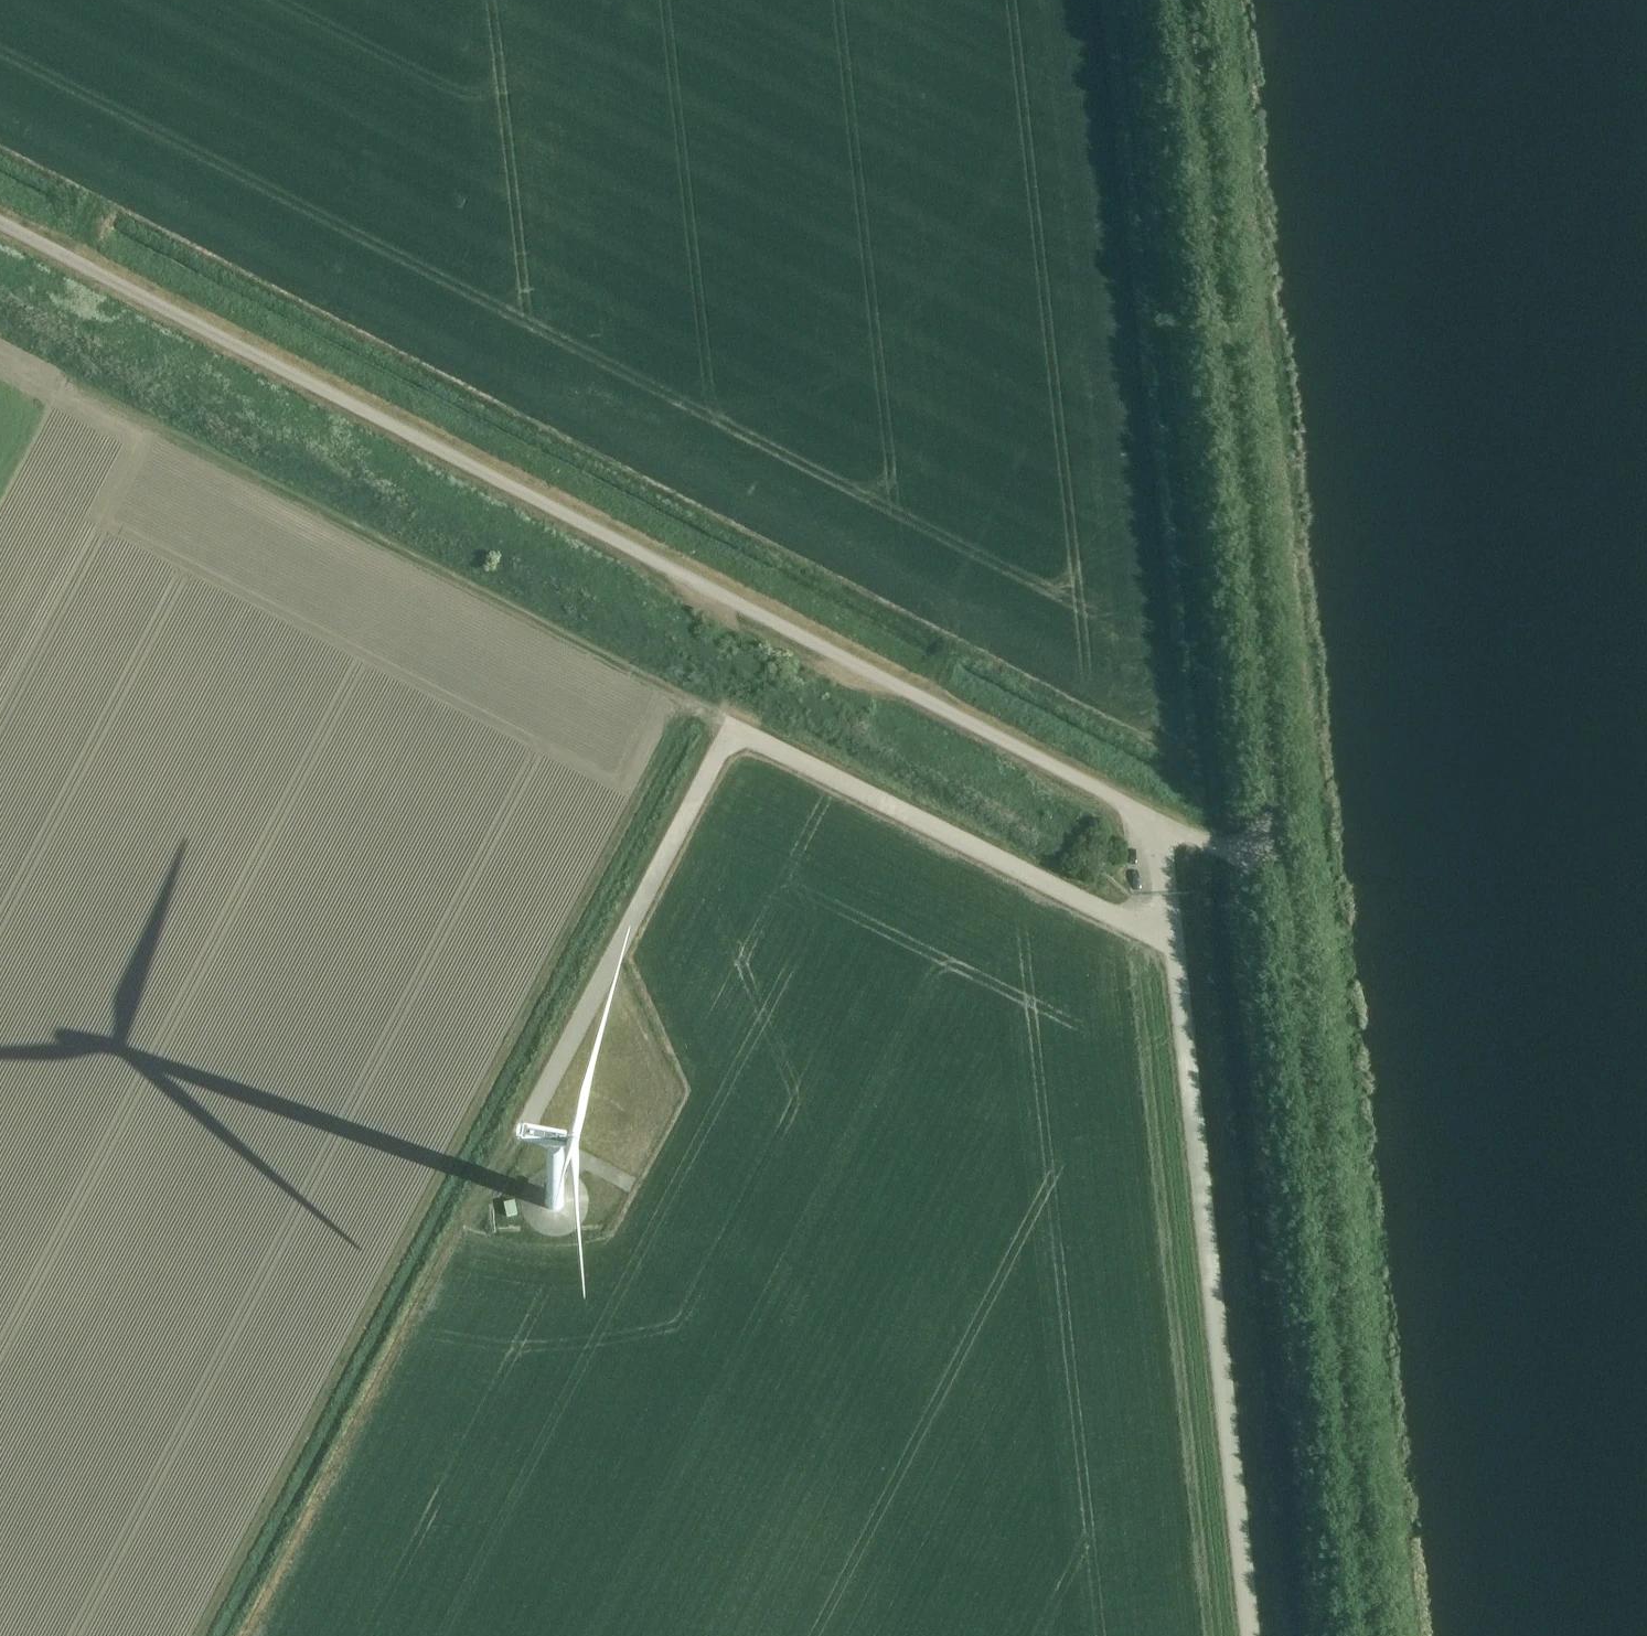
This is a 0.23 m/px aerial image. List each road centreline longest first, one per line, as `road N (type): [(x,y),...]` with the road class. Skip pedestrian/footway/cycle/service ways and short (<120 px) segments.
road 1 (unclassified): [(1273,855),(1237,854),(1166,824),(0,232)]
road 2 (unclassified): [(1273,855),(1184,0)]
road 3 (unclassified): [(1375,1635),(1273,855)]

